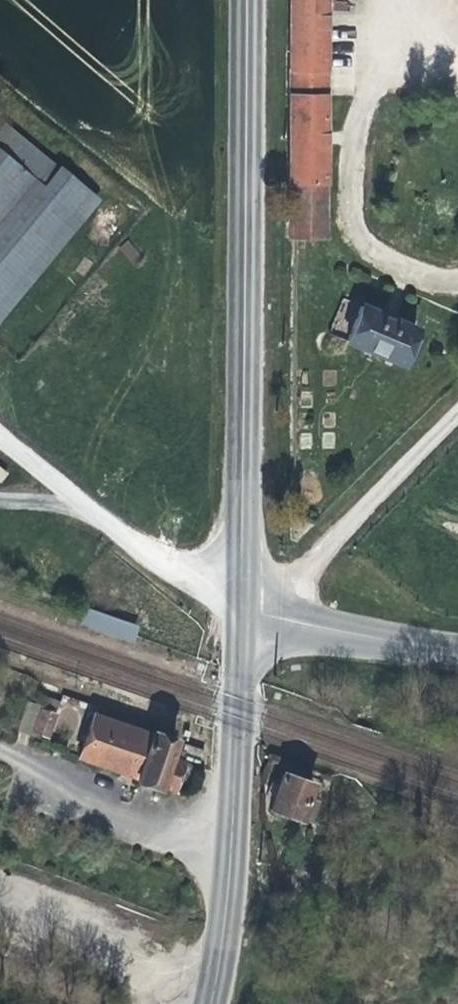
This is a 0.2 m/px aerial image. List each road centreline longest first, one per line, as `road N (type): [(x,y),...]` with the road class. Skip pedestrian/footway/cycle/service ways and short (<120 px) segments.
road 1 (secondary): [(243,613),(246,0)]
road 2 (track): [(0,435),(163,565),(243,613),(457,413)]
road 3 (secondary): [(211,1003),(225,928),(243,613)]
road 4 (tertiary): [(243,613),(457,649)]

